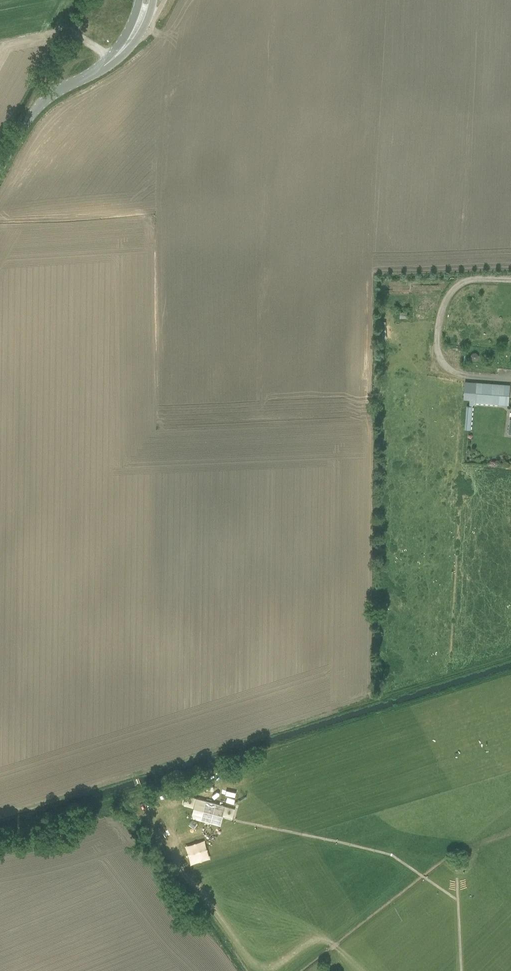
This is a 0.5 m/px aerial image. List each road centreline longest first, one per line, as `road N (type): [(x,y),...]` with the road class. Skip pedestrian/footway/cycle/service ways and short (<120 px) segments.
road 1 (unclassified): [(141,16),(113,61),(37,107),(14,146)]

